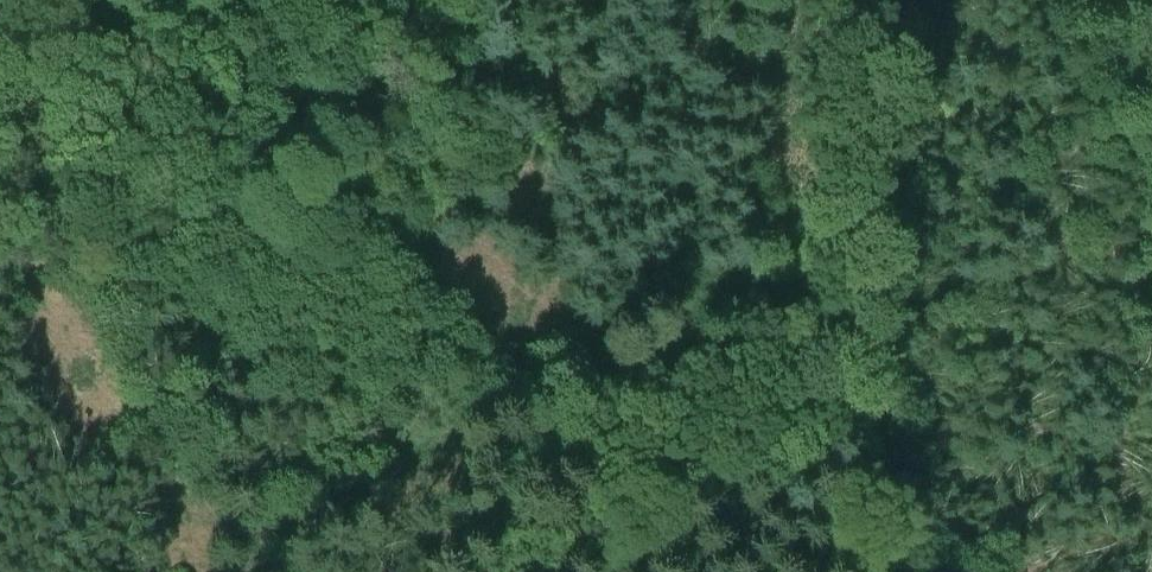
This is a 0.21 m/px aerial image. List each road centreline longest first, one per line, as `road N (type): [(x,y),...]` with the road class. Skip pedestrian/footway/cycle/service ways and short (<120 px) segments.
road 1 (track): [(833,455),(857,206),(865,0)]
road 2 (track): [(0,280),(193,233),(302,183),(326,160)]
road 3 (track): [(326,160),(481,0)]

